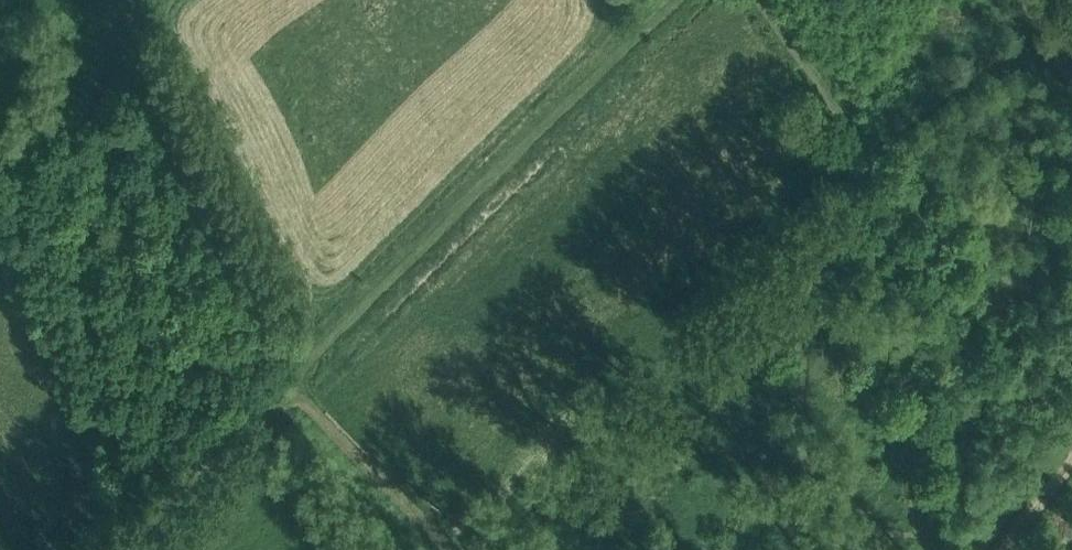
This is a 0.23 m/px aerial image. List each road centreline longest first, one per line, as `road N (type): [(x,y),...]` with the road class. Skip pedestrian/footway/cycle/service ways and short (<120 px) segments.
road 1 (track): [(675,0),(313,349)]
road 2 (track): [(116,549),(289,382)]

